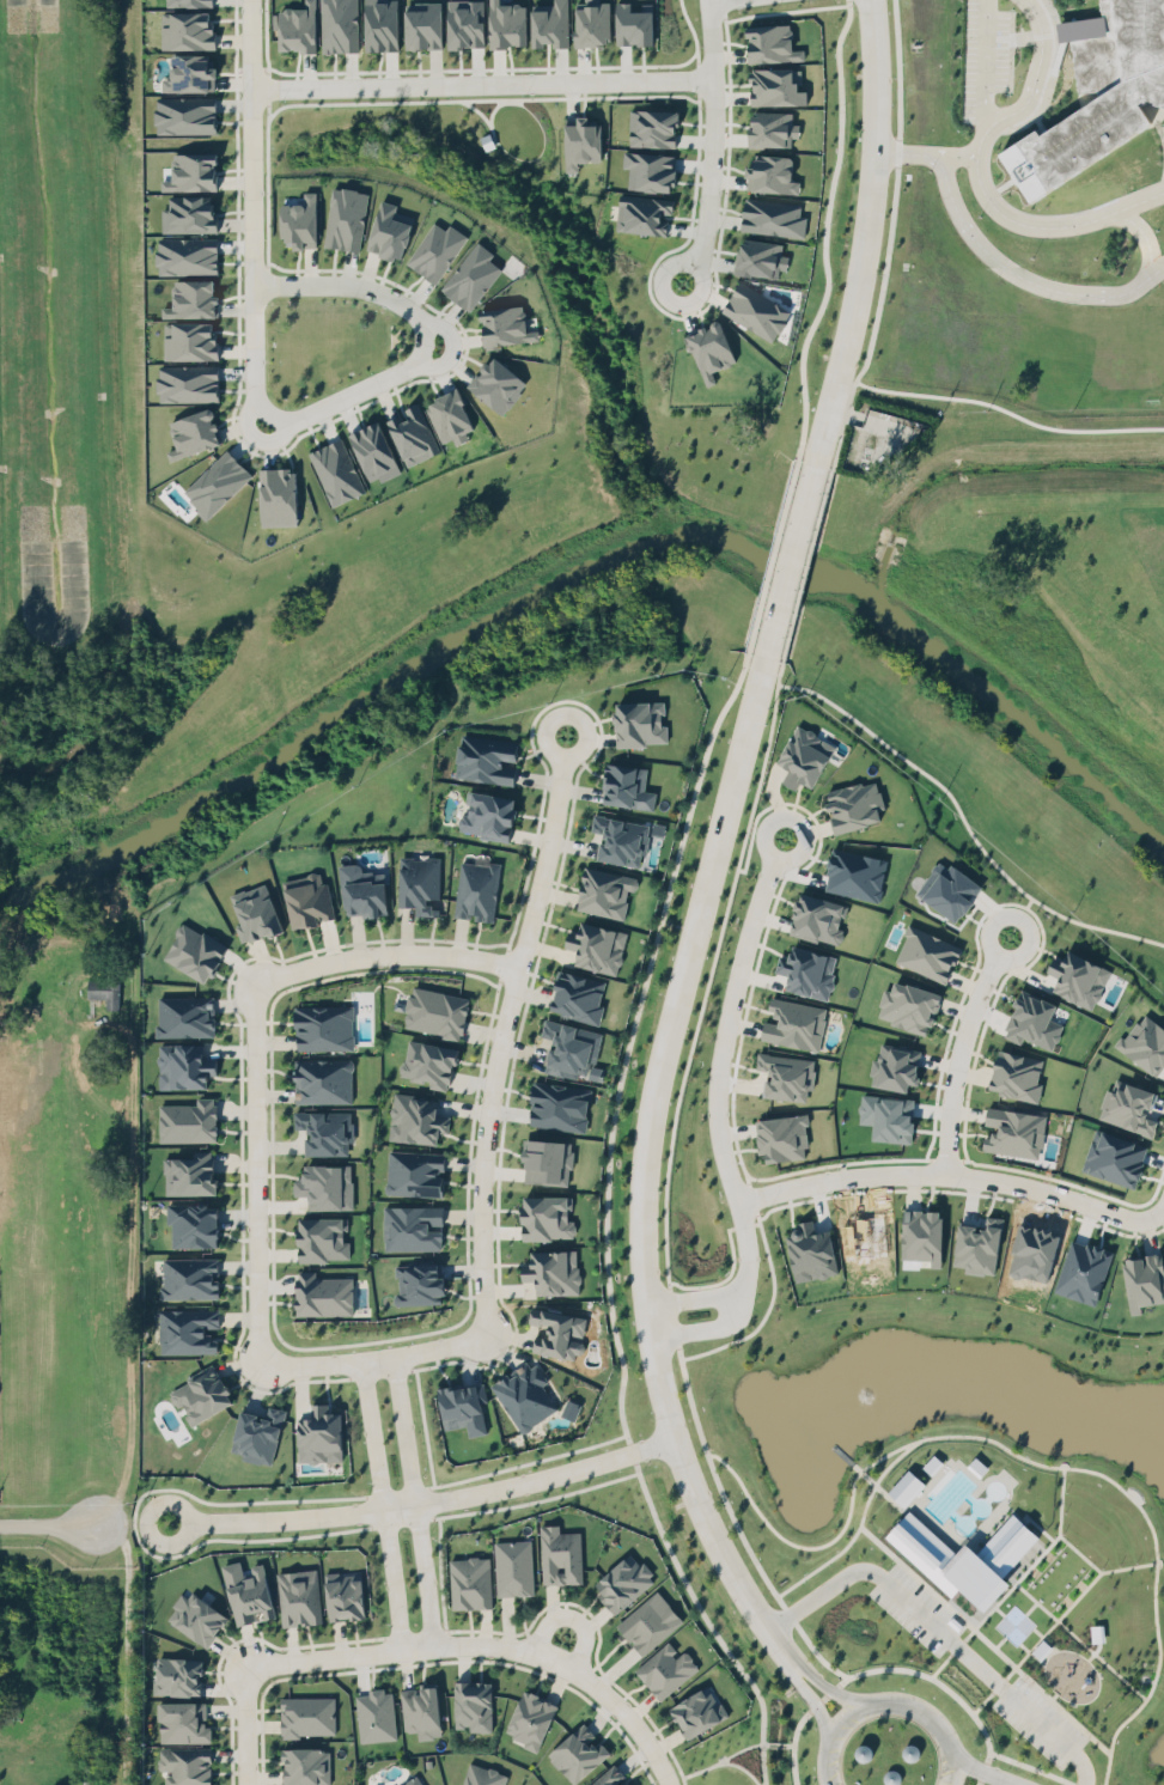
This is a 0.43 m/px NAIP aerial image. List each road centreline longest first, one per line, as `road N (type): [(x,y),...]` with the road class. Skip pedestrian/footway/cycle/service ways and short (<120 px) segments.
road 1 (tertiary): [(785,1653),(730,1568),(675,1439),(650,1335),(640,1178),(669,1013),(760,666)]
road 2 (residential): [(565,735),(547,859),(504,1028),(485,1149),(488,1339)]
road 3 (residential): [(650,1335),(731,1300),(737,1272),(711,1134),(709,1083),(731,958),(767,860)]
road 4 (tertiary): [(675,1439),(415,1505),(167,1523)]
road 5 (track): [(83,1522),(99,1494),(71,1422),(47,1238),(67,1037)]
road 6 (residential): [(668,1784),(626,1713),(575,1671),(531,1652),(465,1644),(245,1667)]
road 7 (tertiary): [(812,461),(866,234),(874,147),(870,0)]
road 8 (residential): [(249,85),(713,78)]
road 9 (residential): [(729,1205),(821,1178),(938,1174),(1032,1189),(1133,1224),(1145,1219)]
road 10 (residential): [(248,0),(250,386),(262,426)]
road 11 (residential): [(258,1367),(255,985)]
road 12 (residential): [(676,288),(694,255),(709,177),(707,0)]
road 13 (residential): [(433,1647),(394,1358)]
road 14 (residential): [(361,1363),(401,1651)]
road 15 (residential): [(255,985),(306,967),(396,954),(518,967)]
road 16 (residential): [(488,1339),(361,1363),(258,1367)]
road 17 (residential): [(938,1174),(946,1074),(963,1011),(991,958)]
road 18 (tertiary): [(760,666),(812,461)]
road 19 (residential): [(438,341),(415,311),(354,282),(251,281)]
road 20 (residential): [(262,426),(412,364),(438,341)]
road 21 (residential): [(782,814),(796,824),(796,848),(767,860),(751,846),(750,830),(766,814),(782,814)]
road 22 (residential): [(1020,926),(1022,948),(1012,957),(991,958),(980,946),(988,919),(1011,916),(1020,926)]

